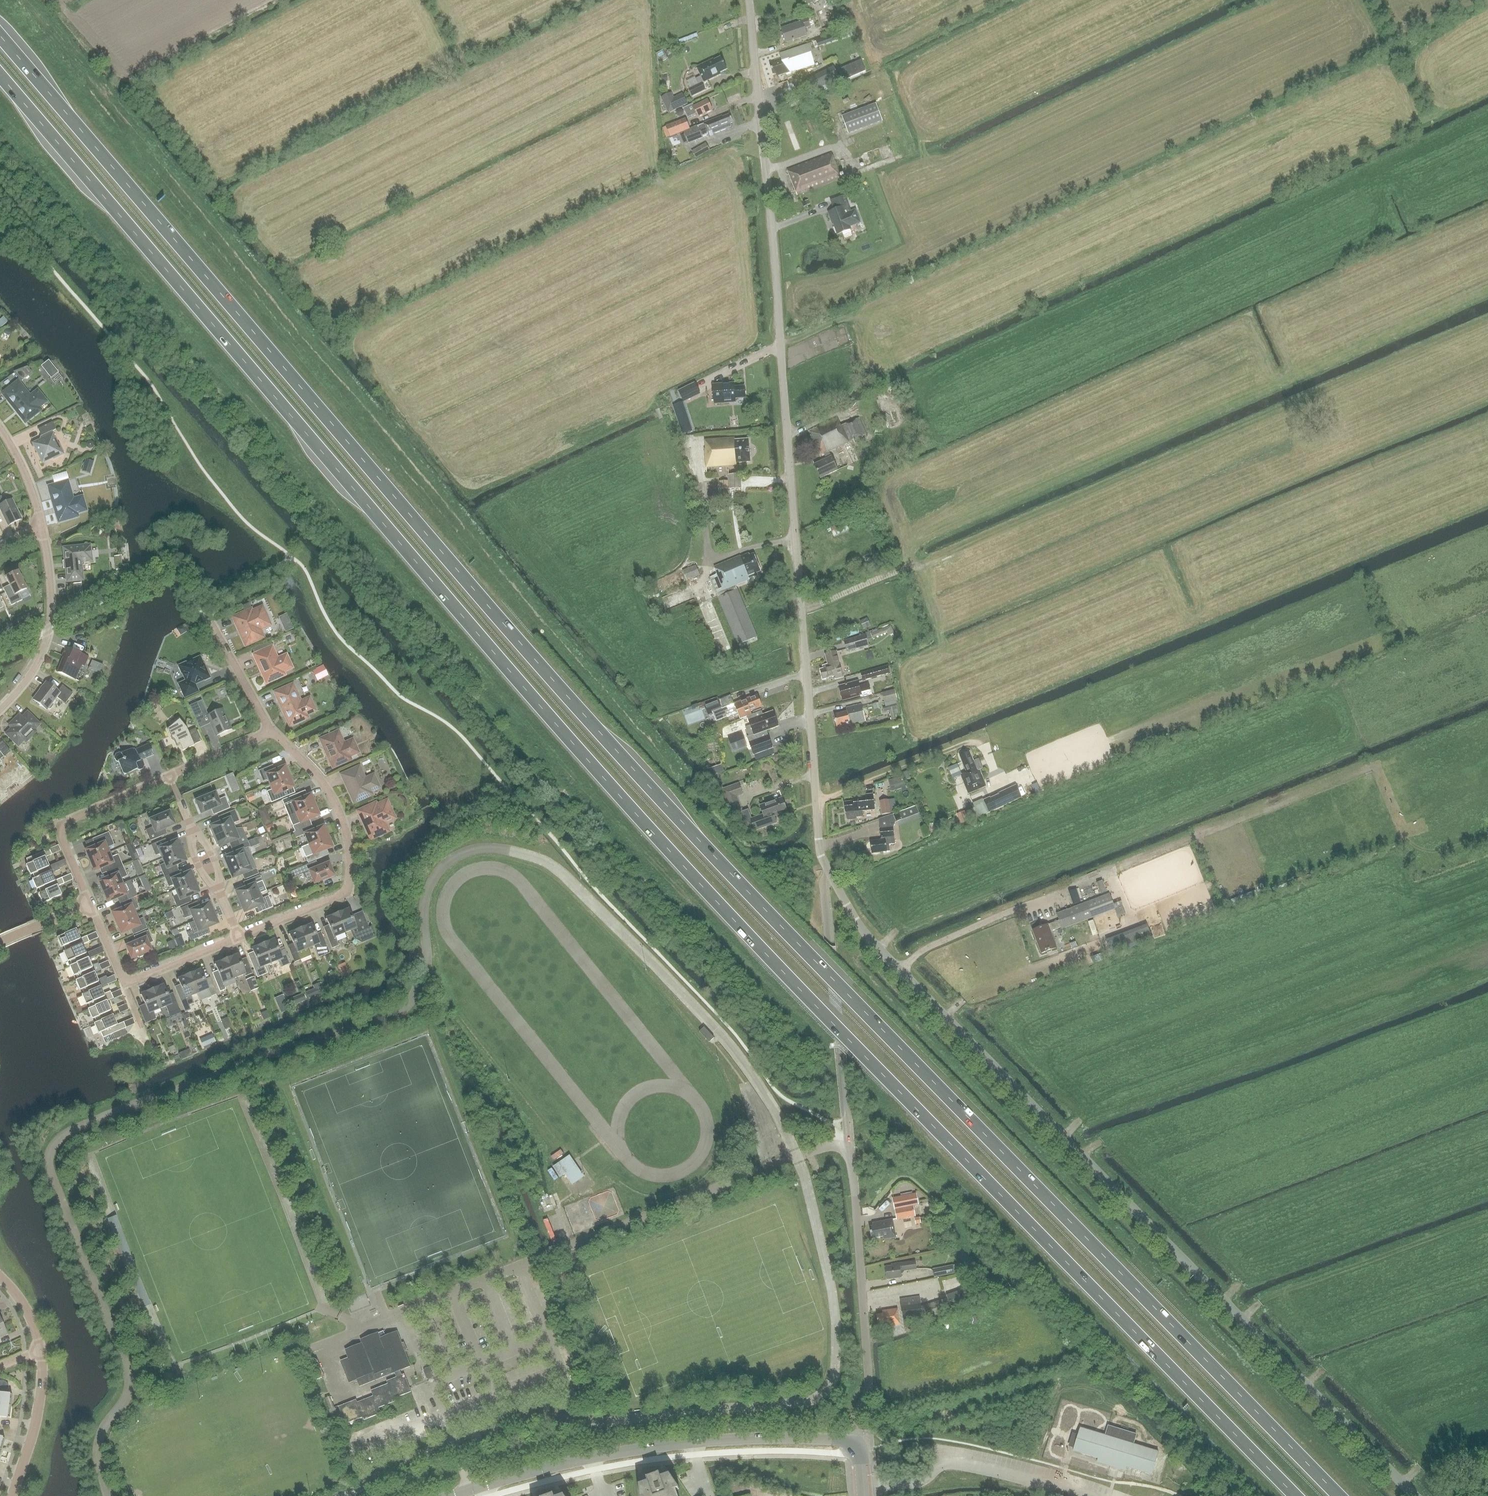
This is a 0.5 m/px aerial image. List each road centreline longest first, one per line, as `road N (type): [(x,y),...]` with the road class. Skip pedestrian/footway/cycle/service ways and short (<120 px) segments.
road 1 (trunk): [(1339,1495),(619,753),(0,35)]
road 2 (trunk): [(0,75),(683,866),(1296,1495)]
road 3 (unclassified): [(1415,1495),(886,959),(827,864),(749,0)]
road 4 (secondary): [(850,1441),(698,1440),(590,1458),(452,1495)]
road 5 (residential): [(90,905),(62,824),(270,731)]
road 6 (residential): [(239,936),(342,895),(350,875),(336,805),(270,731)]
road 7 (residential): [(850,1441),(870,1387),(848,1146)]
road 8 (residential): [(0,707),(23,685),(47,630),(51,585),(41,529)]
road 9 (residential): [(12,1495),(41,1394),(41,1349)]
road 10 (residential): [(239,936),(127,981)]

